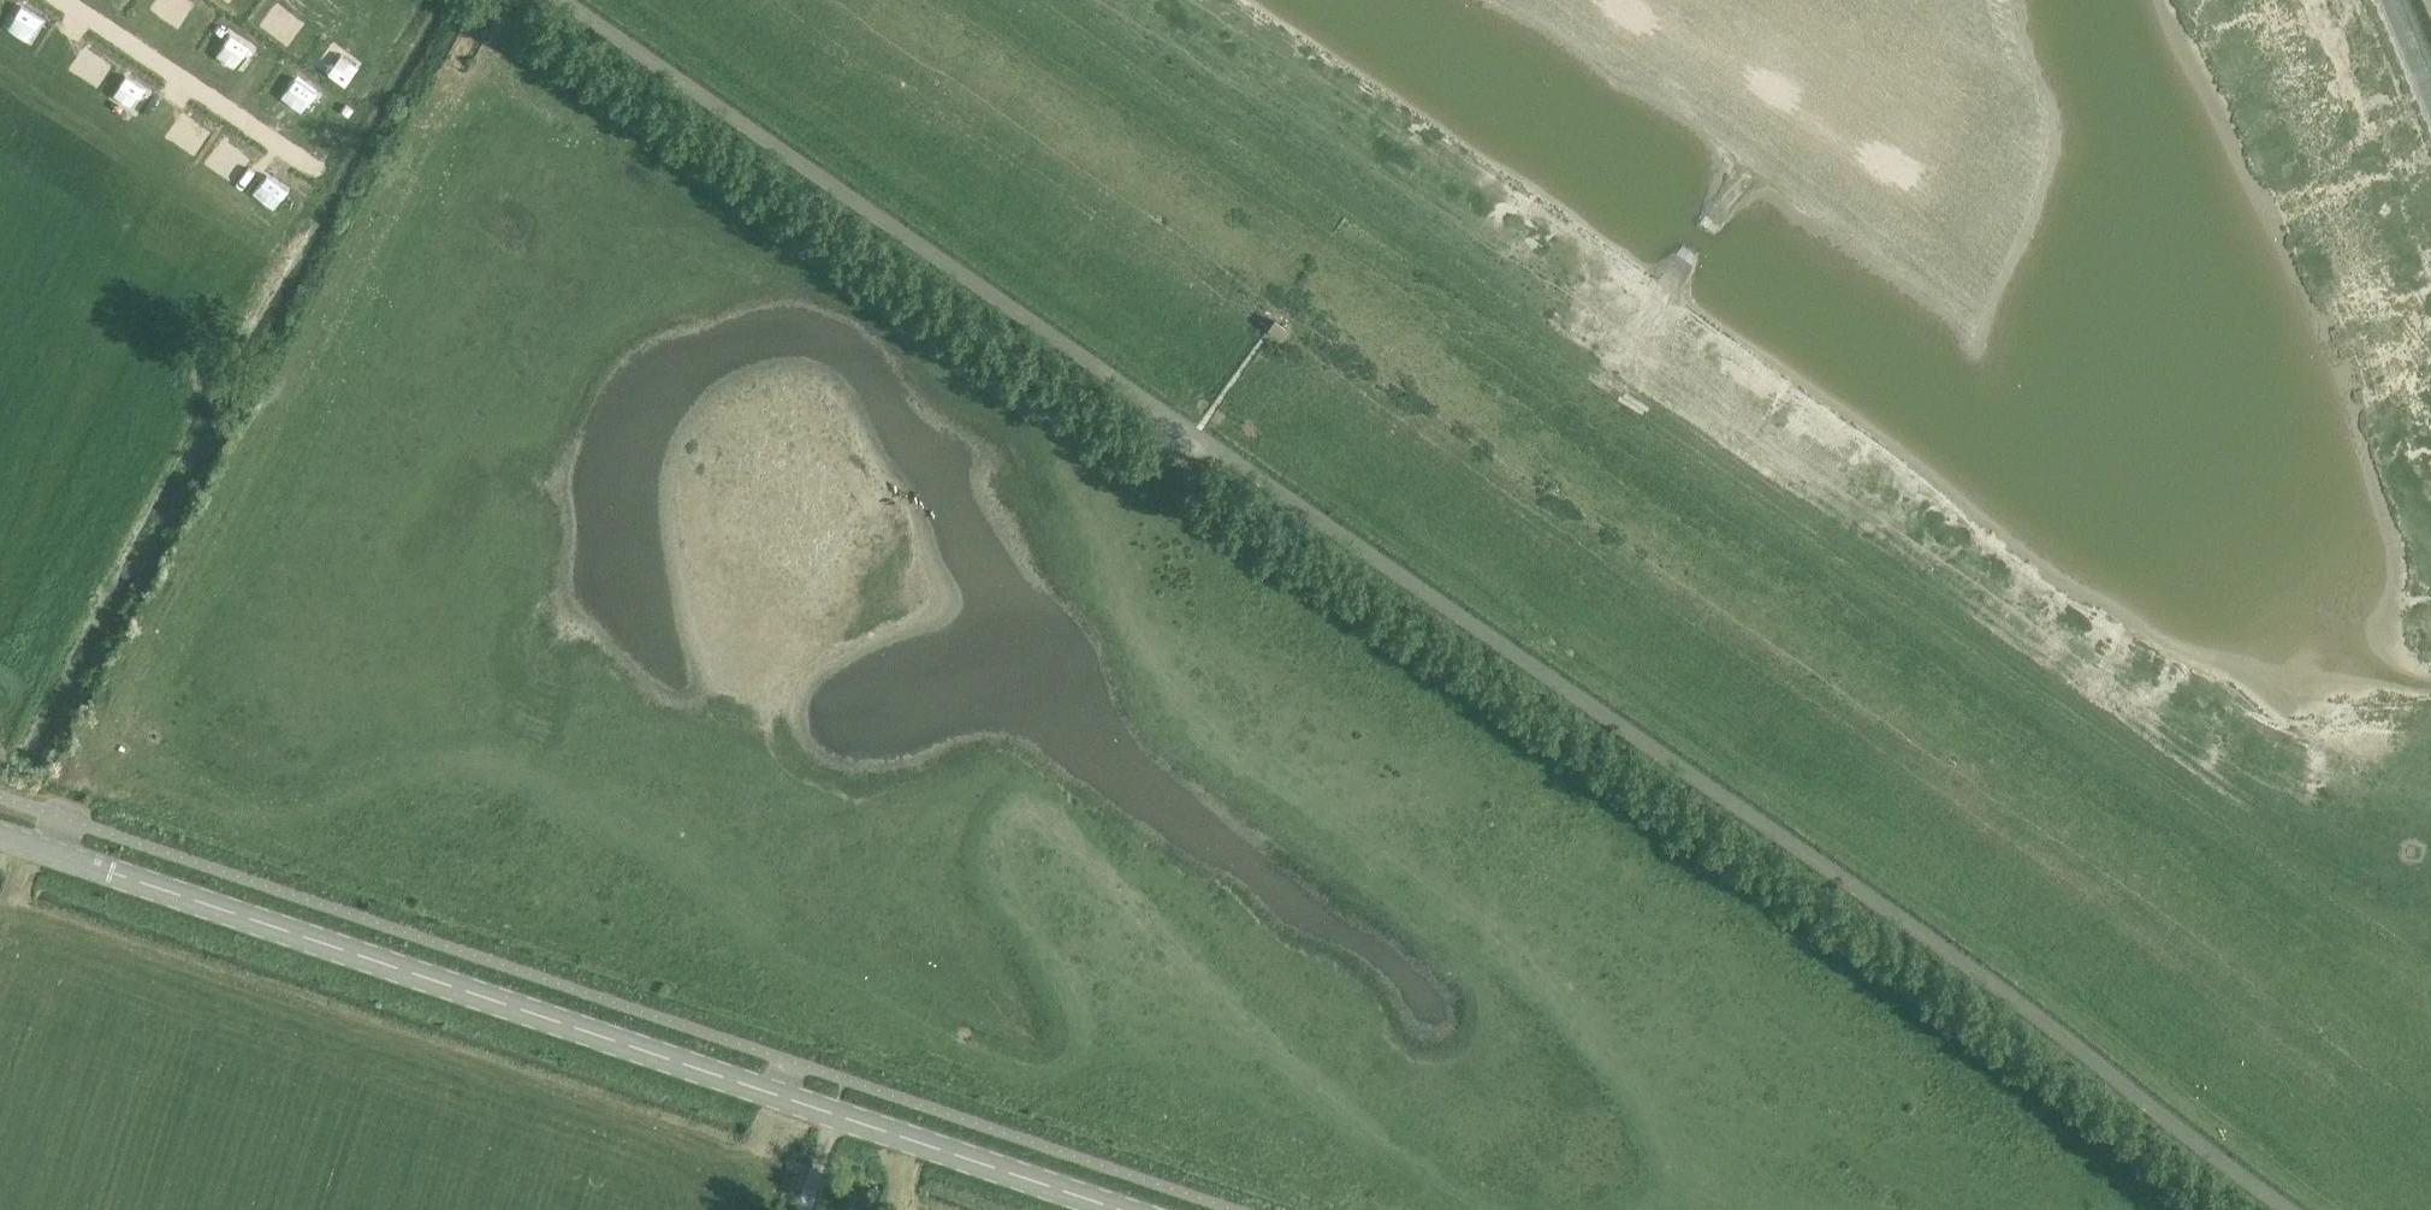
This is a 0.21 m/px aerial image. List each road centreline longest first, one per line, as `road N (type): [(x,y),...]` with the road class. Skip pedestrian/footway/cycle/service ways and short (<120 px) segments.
road 1 (unclassified): [(2300,1209),(559,0)]
road 2 (secondary): [(1116,1209),(0,839)]

